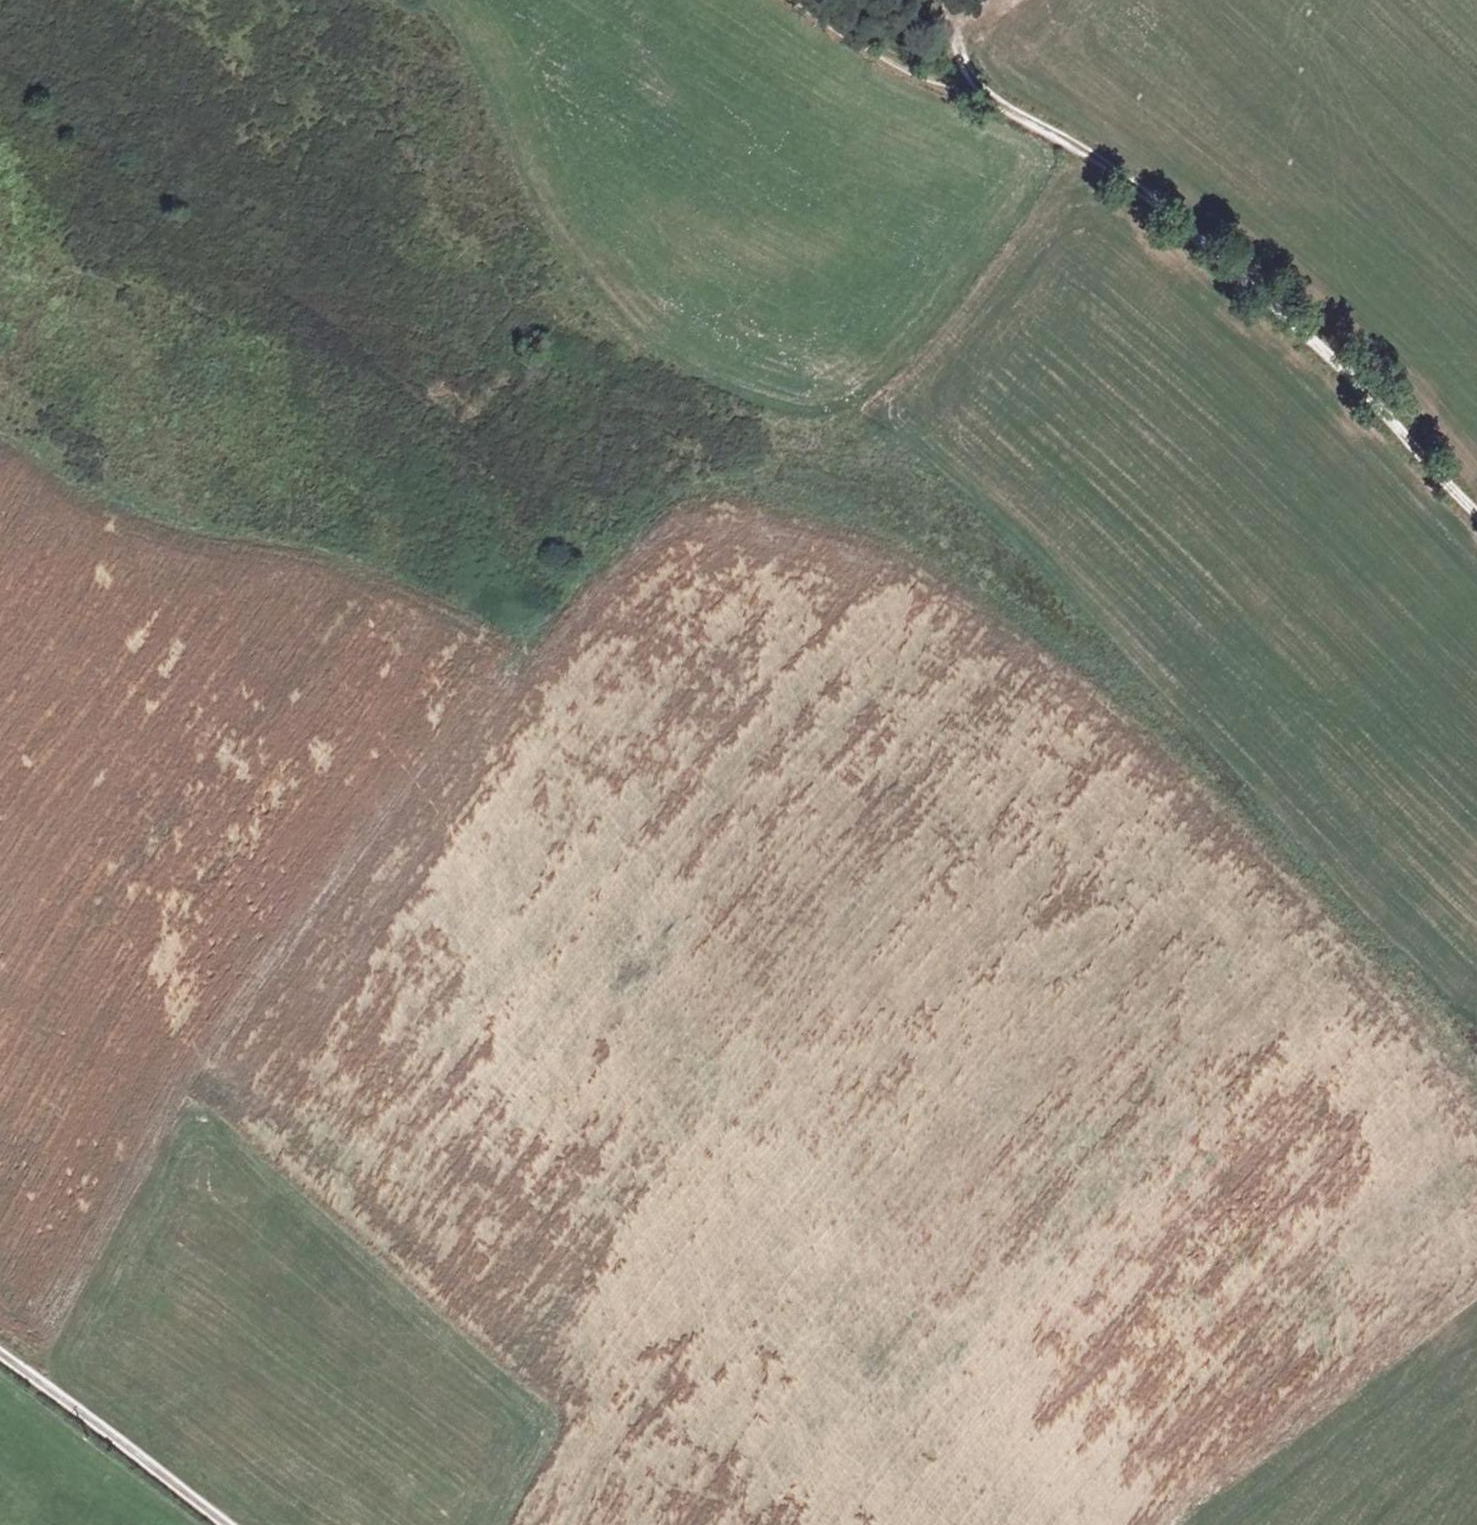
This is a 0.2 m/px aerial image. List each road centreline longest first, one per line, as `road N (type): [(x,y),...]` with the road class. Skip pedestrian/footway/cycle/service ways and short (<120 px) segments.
road 1 (track): [(793,0),(920,78),(969,85),(1120,169),(1342,367),(1476,511)]
road 2 (track): [(0,1352),(228,1524)]

